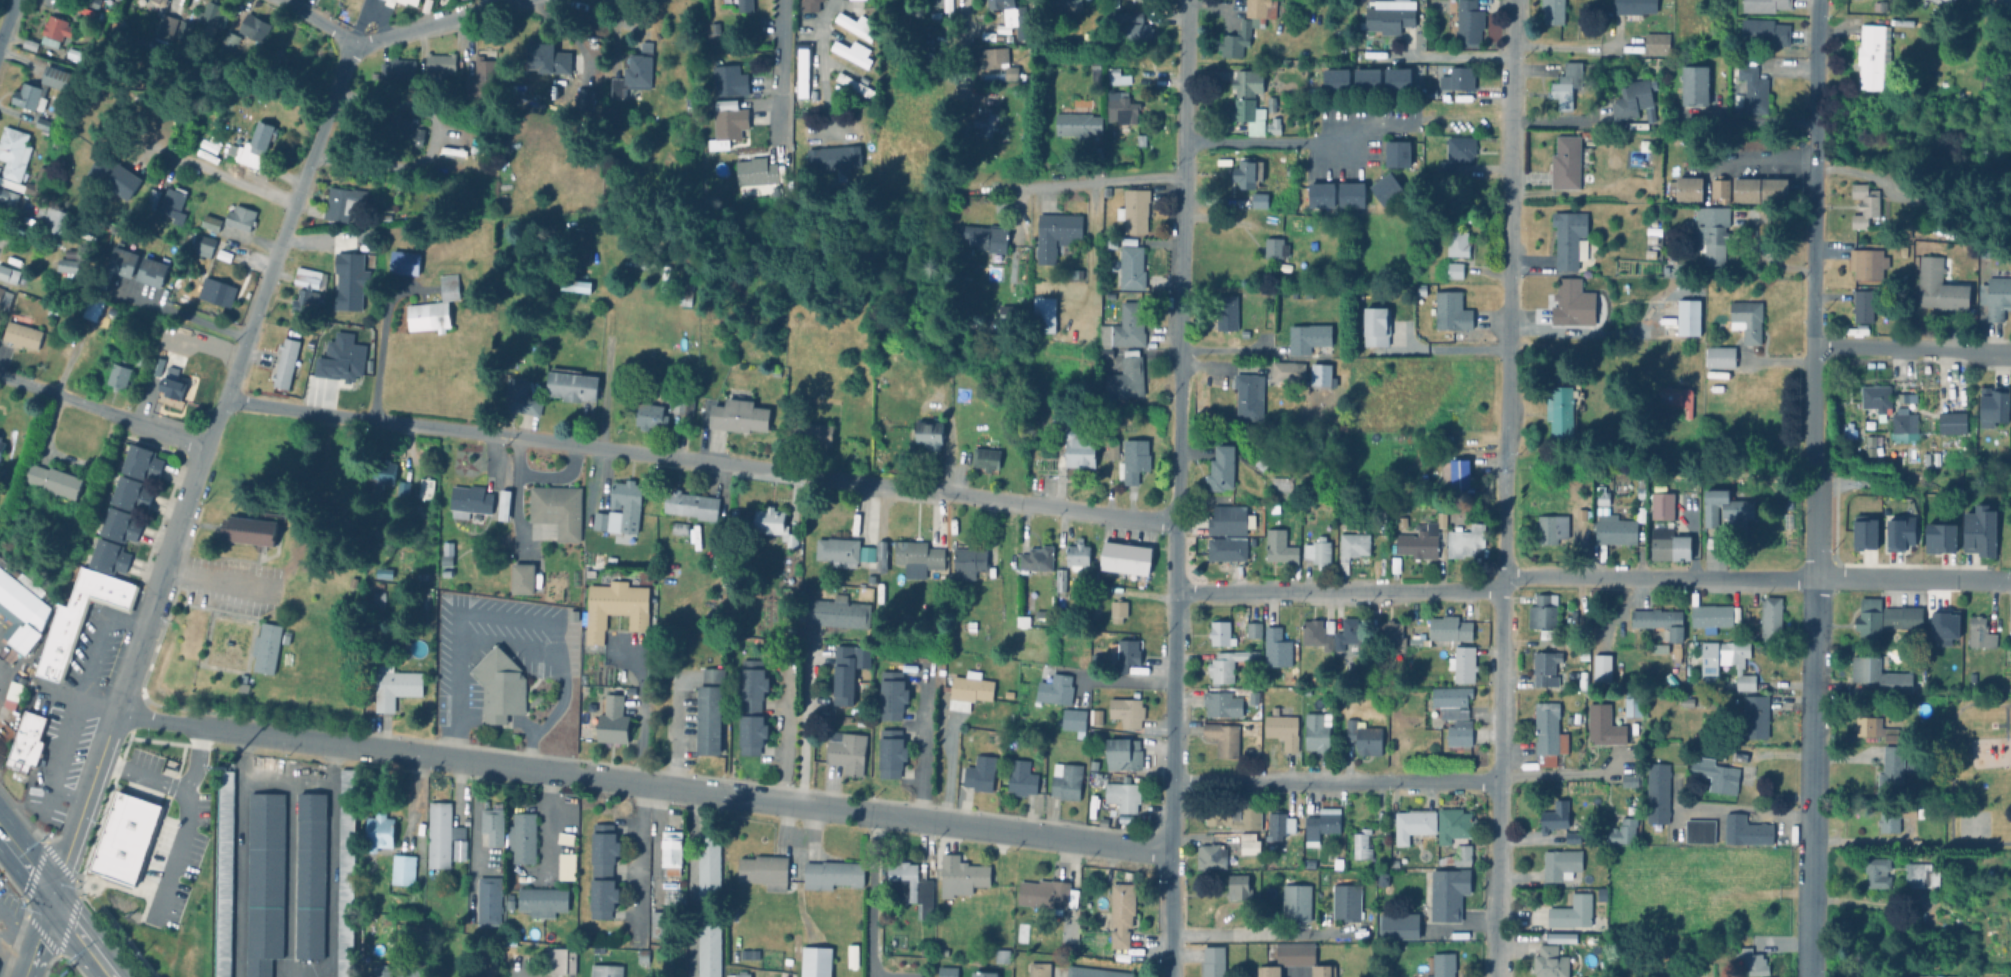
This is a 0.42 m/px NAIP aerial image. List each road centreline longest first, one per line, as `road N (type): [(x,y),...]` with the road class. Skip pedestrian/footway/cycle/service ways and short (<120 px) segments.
road 1 (residential): [(1168,854),(113,712)]
road 2 (residential): [(1492,976),(1511,0)]
road 3 (residential): [(1167,976),(1186,0)]
road 4 (residential): [(1807,976),(1816,0)]
road 5 (residential): [(223,397),(1175,525)]
road 6 (residential): [(1173,593),(1489,591),(1515,578),(2010,583)]
road 7 (residential): [(1169,784),(1605,776)]
road 8 (residential): [(205,441),(355,44)]
road 9 (residential): [(51,896),(154,591)]
road 10 (residential): [(523,0),(355,44),(278,0)]
road 11 (residential): [(0,374),(205,441)]
road 12 (residential): [(154,591),(205,441)]
road 13 (residential): [(1026,187),(1183,175)]
road 14 (residential): [(780,0),(777,151)]
road 15 (residential): [(1813,349),(1961,350)]

